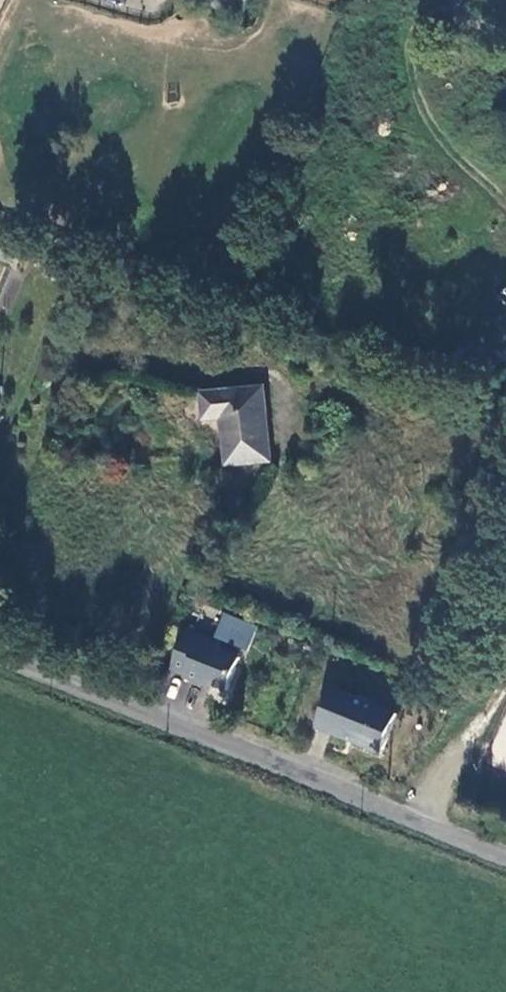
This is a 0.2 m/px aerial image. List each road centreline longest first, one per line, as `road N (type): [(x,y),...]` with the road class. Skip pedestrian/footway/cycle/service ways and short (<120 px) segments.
road 1 (unclassified): [(0,658),(505,870)]

